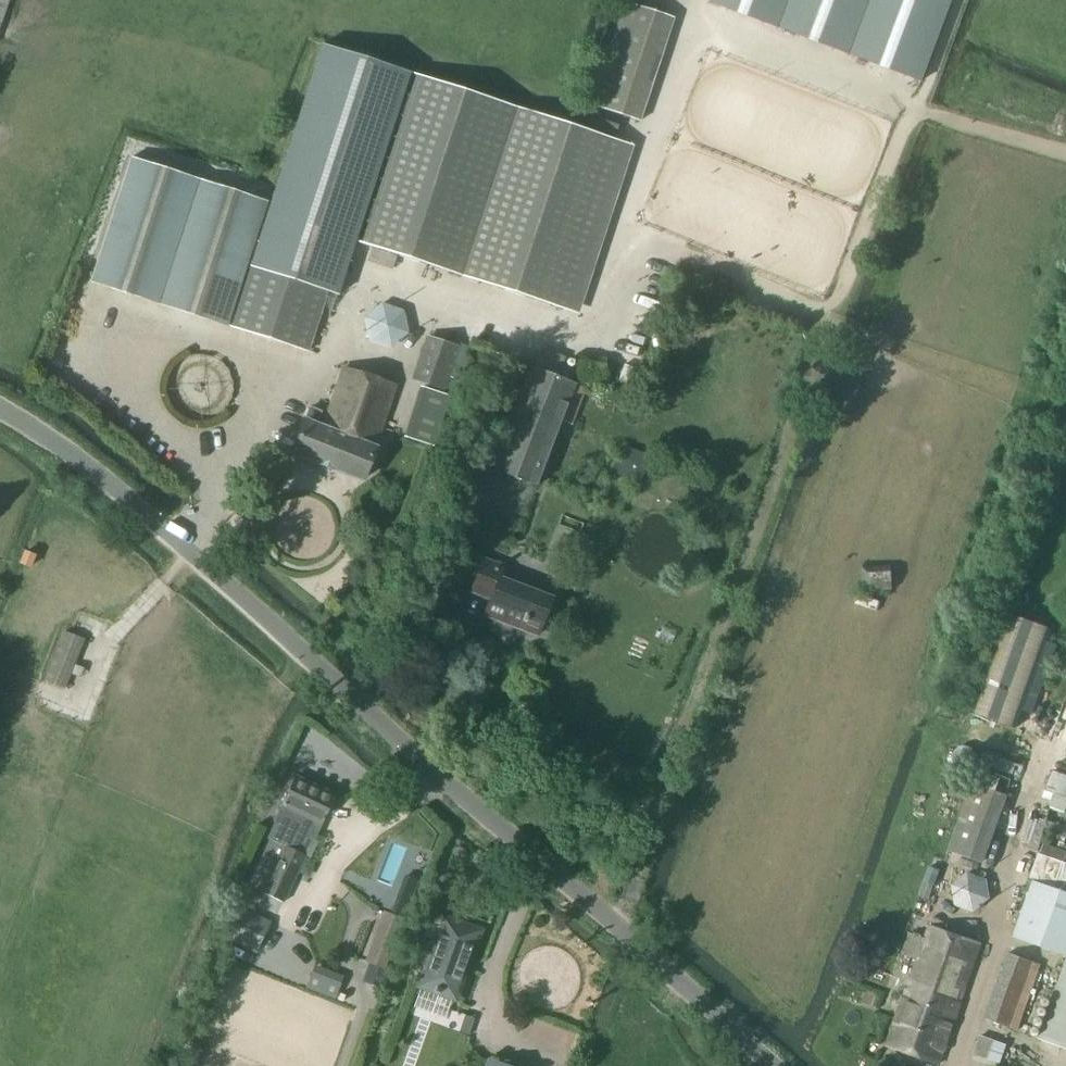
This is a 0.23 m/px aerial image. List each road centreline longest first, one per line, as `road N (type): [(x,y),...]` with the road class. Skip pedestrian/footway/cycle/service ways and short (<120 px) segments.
road 1 (unclassified): [(778,1065),(97,471),(0,410)]

